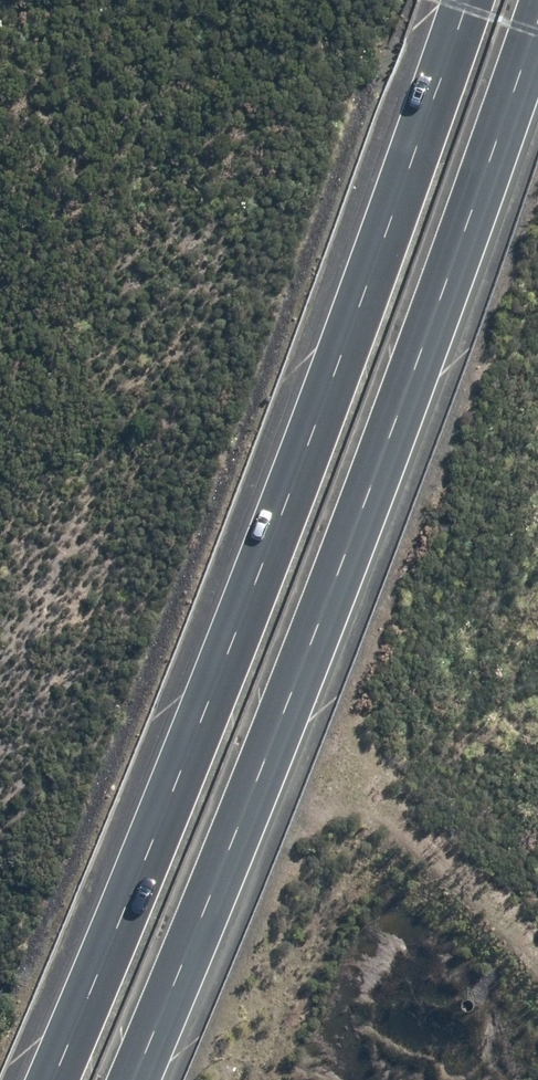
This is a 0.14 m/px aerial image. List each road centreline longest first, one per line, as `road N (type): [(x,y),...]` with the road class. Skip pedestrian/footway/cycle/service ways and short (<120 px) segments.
road 1 (motorway): [(53,1079),(311,437),(467,0)]
road 2 (motorway): [(537,25),(315,638),(134,1079)]

